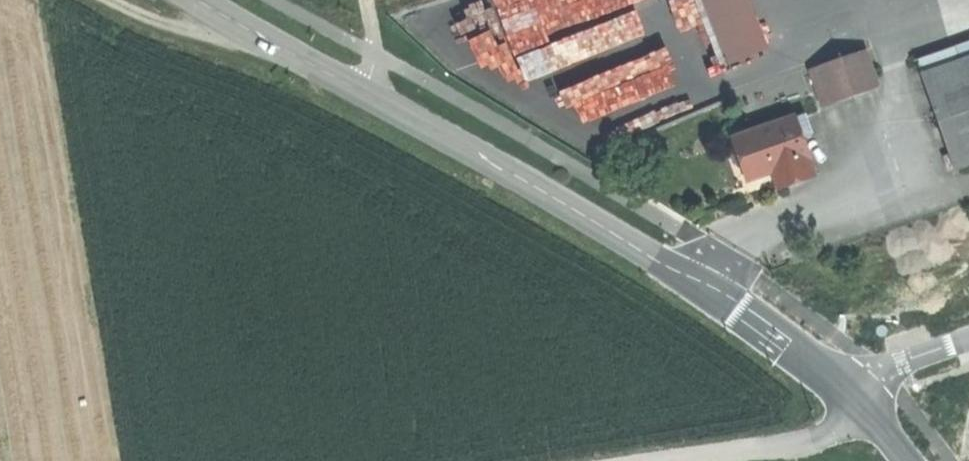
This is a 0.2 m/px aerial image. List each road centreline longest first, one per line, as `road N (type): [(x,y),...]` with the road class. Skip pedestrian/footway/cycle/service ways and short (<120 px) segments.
road 1 (secondary): [(831,379),(623,235),(213,0)]
road 2 (track): [(677,460),(802,440),(872,411)]
road 3 (track): [(118,0),(226,34),(260,29)]
road 4 (residential): [(968,332),(831,379)]

